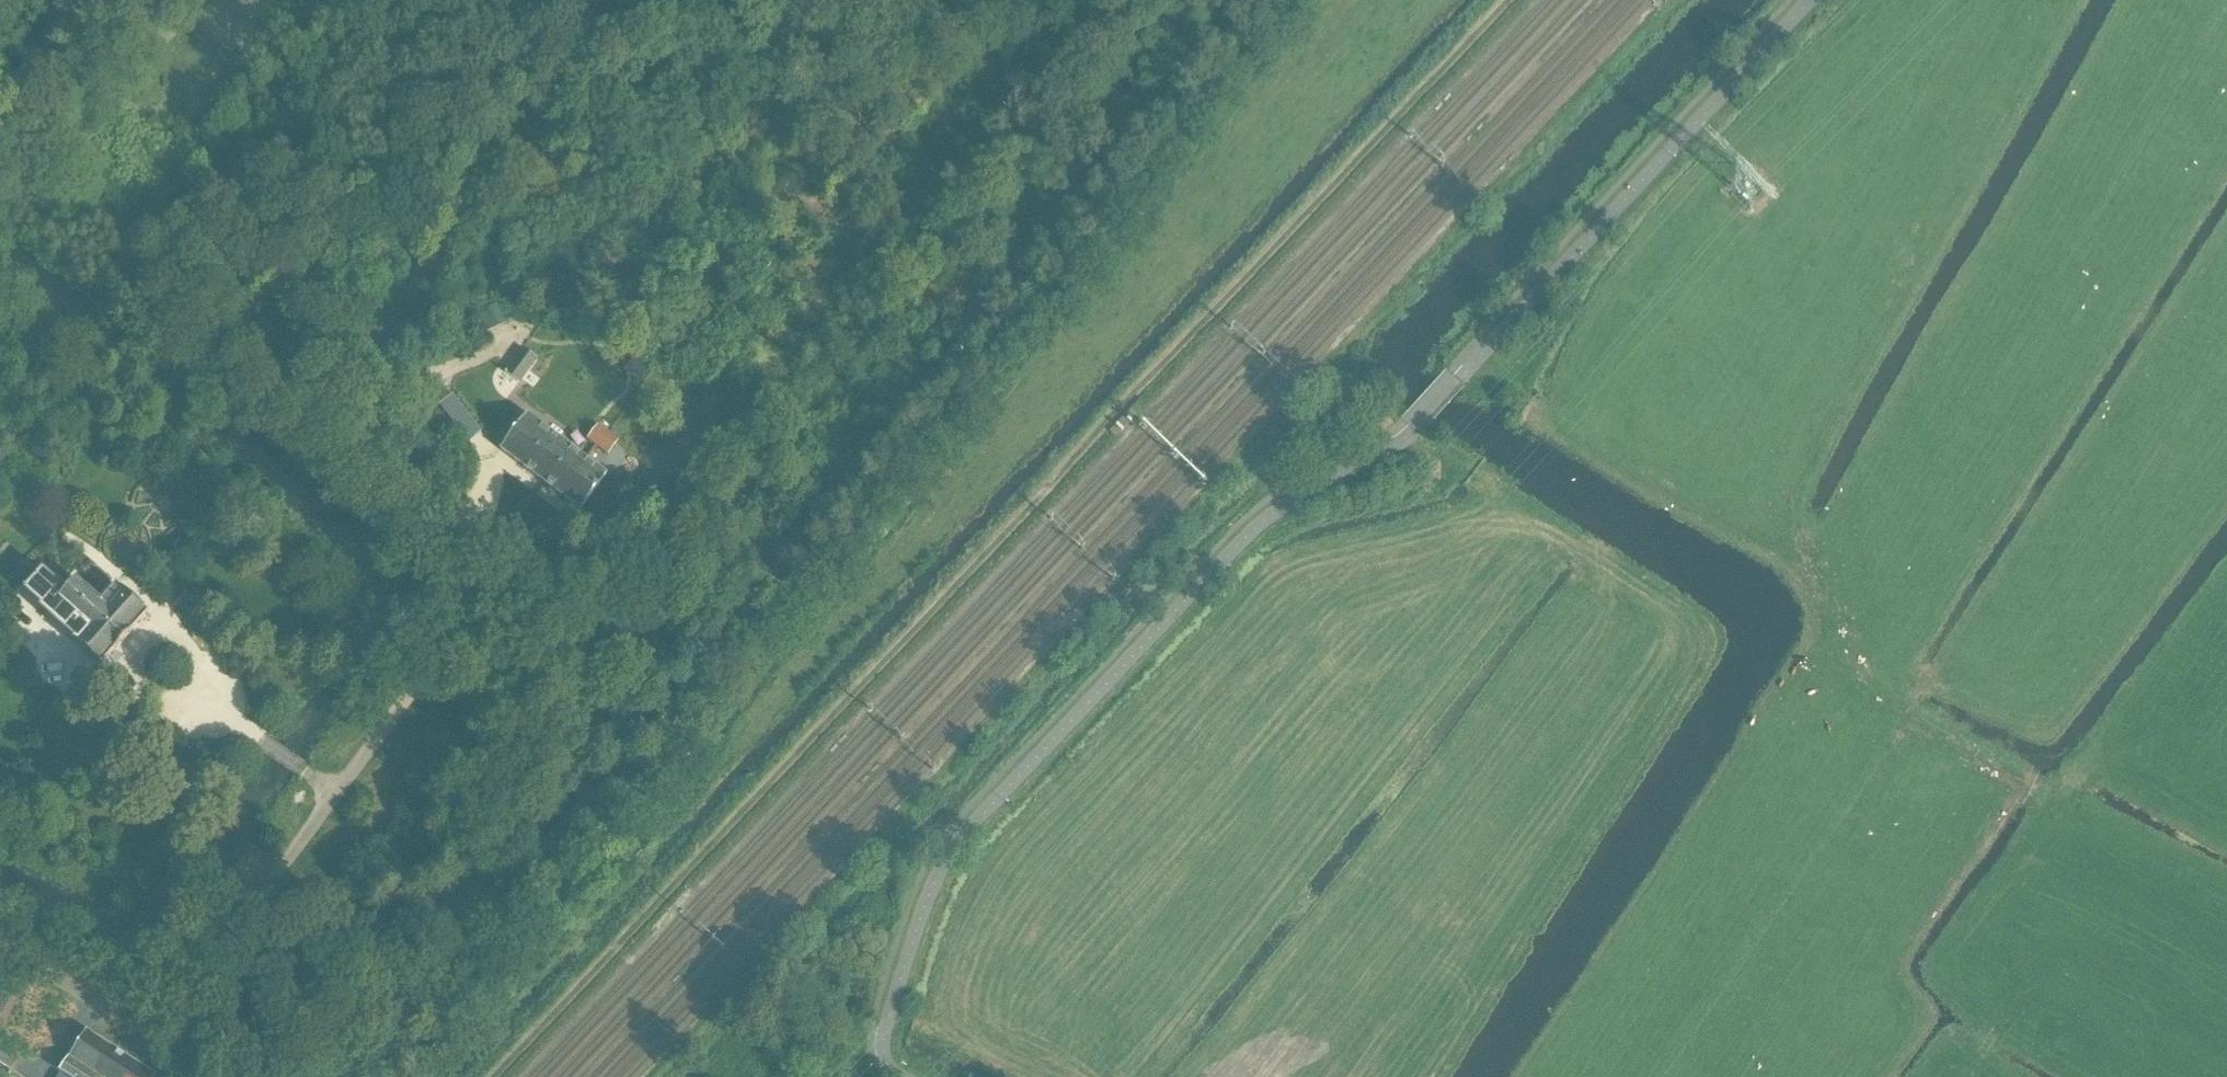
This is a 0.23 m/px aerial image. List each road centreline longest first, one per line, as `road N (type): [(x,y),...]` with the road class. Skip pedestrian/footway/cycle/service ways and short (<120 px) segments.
road 1 (track): [(503,1076),(1516,0)]
road 2 (track): [(636,0),(352,370),(336,404),(339,429),(484,545),(488,591)]
road 3 (residential): [(488,591),(182,992),(160,1011),(112,1008),(0,943)]

